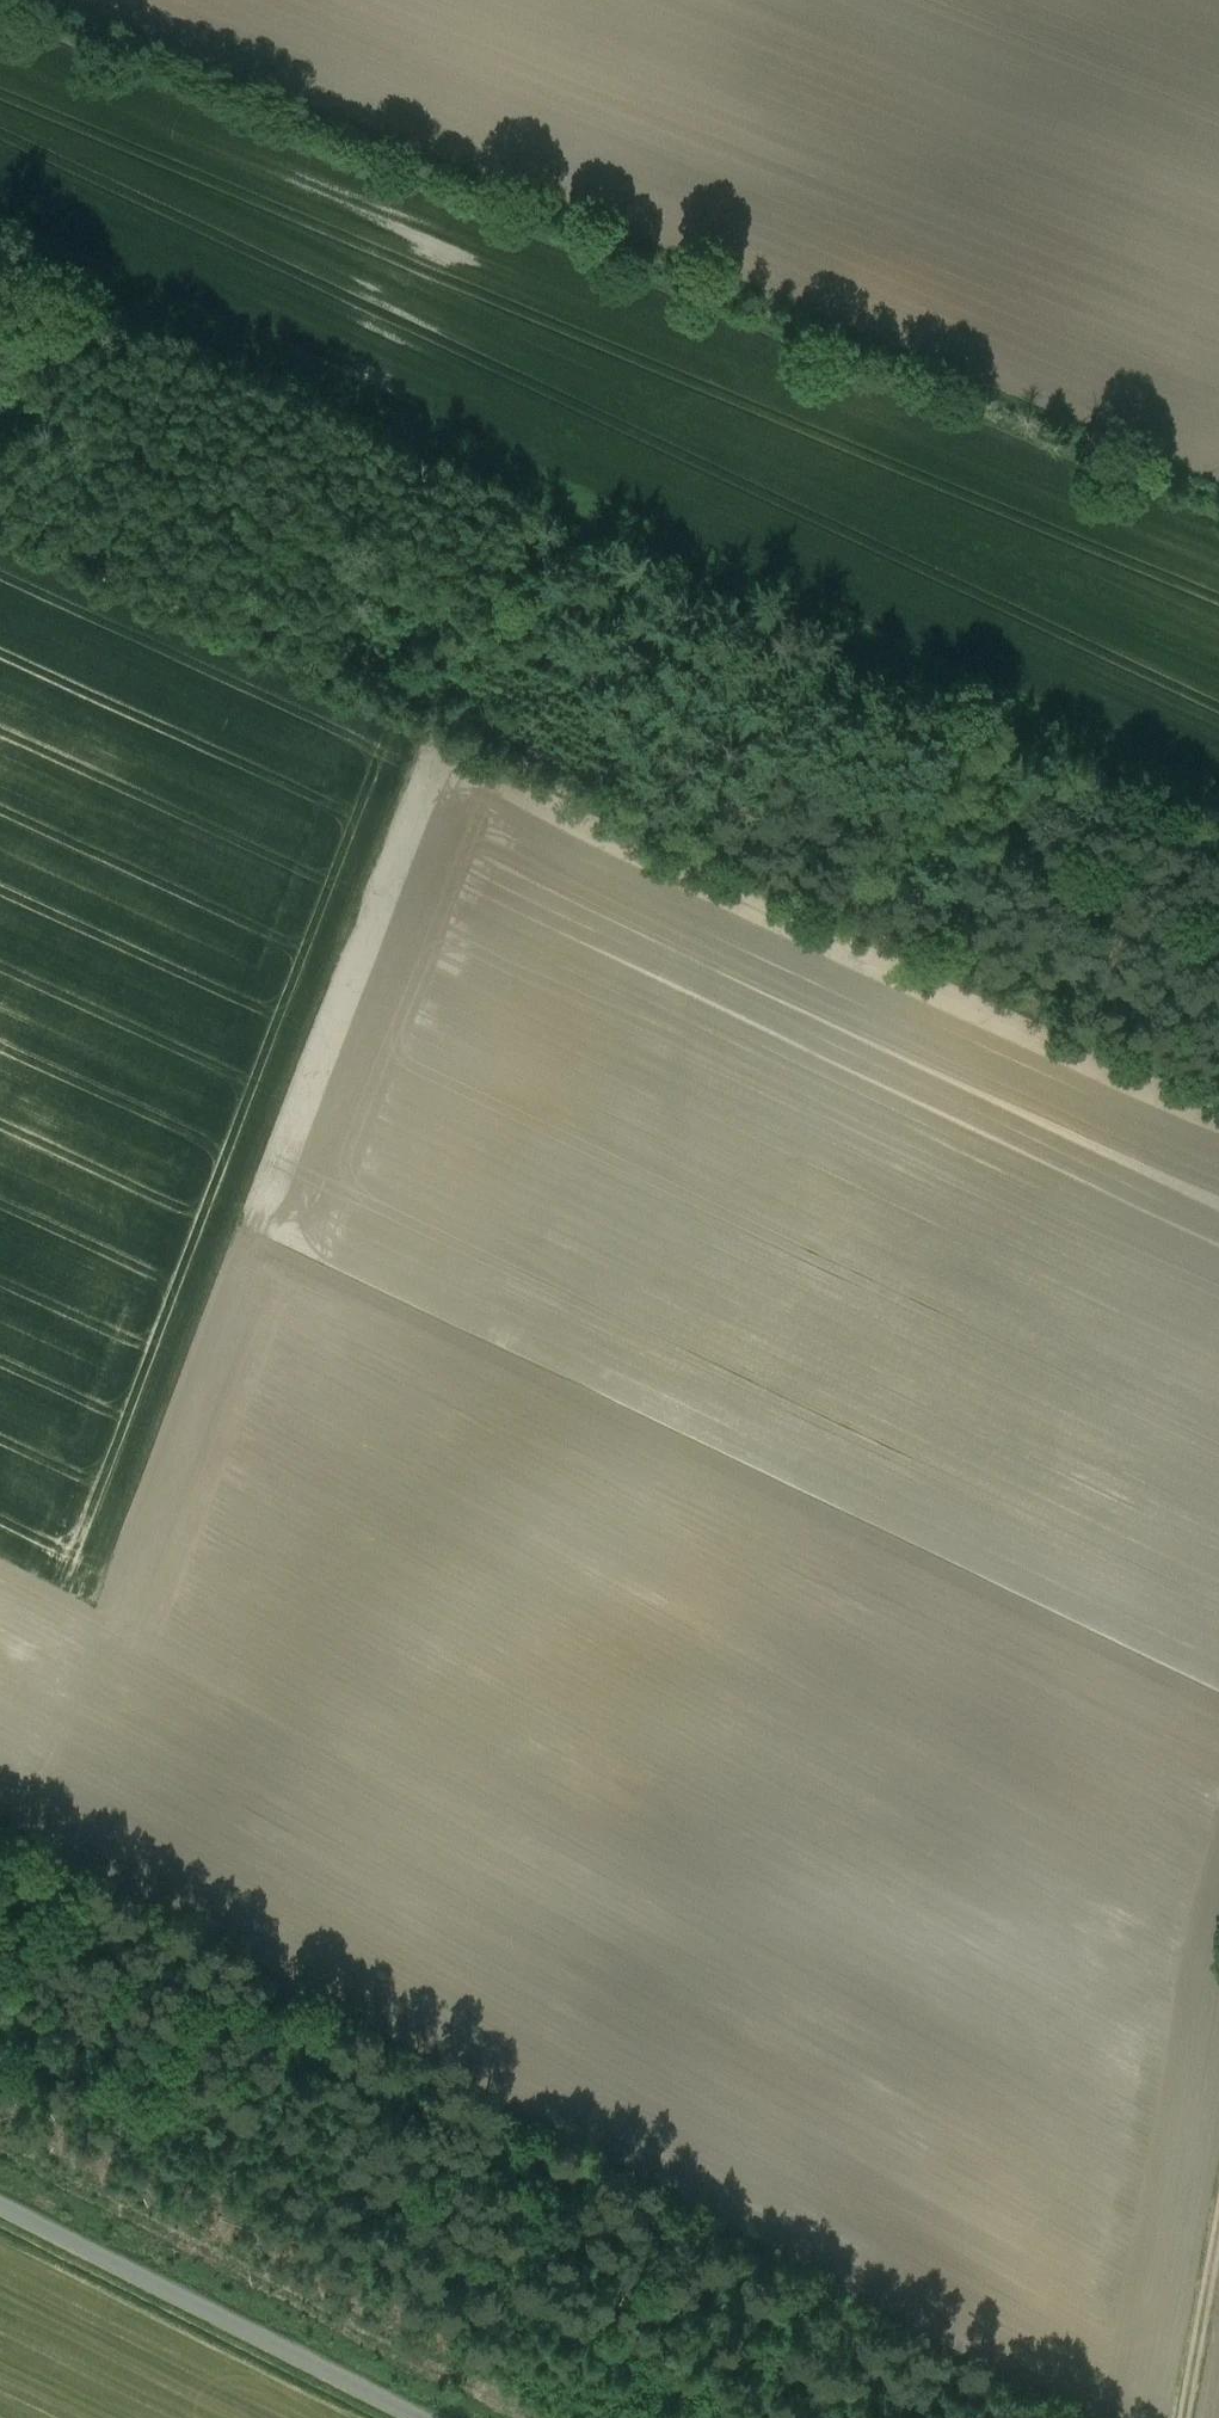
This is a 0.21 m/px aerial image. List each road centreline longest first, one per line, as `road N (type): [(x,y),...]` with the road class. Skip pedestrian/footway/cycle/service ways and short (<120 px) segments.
road 1 (unclassified): [(0,2211),(412,2417)]
road 2 (track): [(1185,2417),(1218,2226)]

